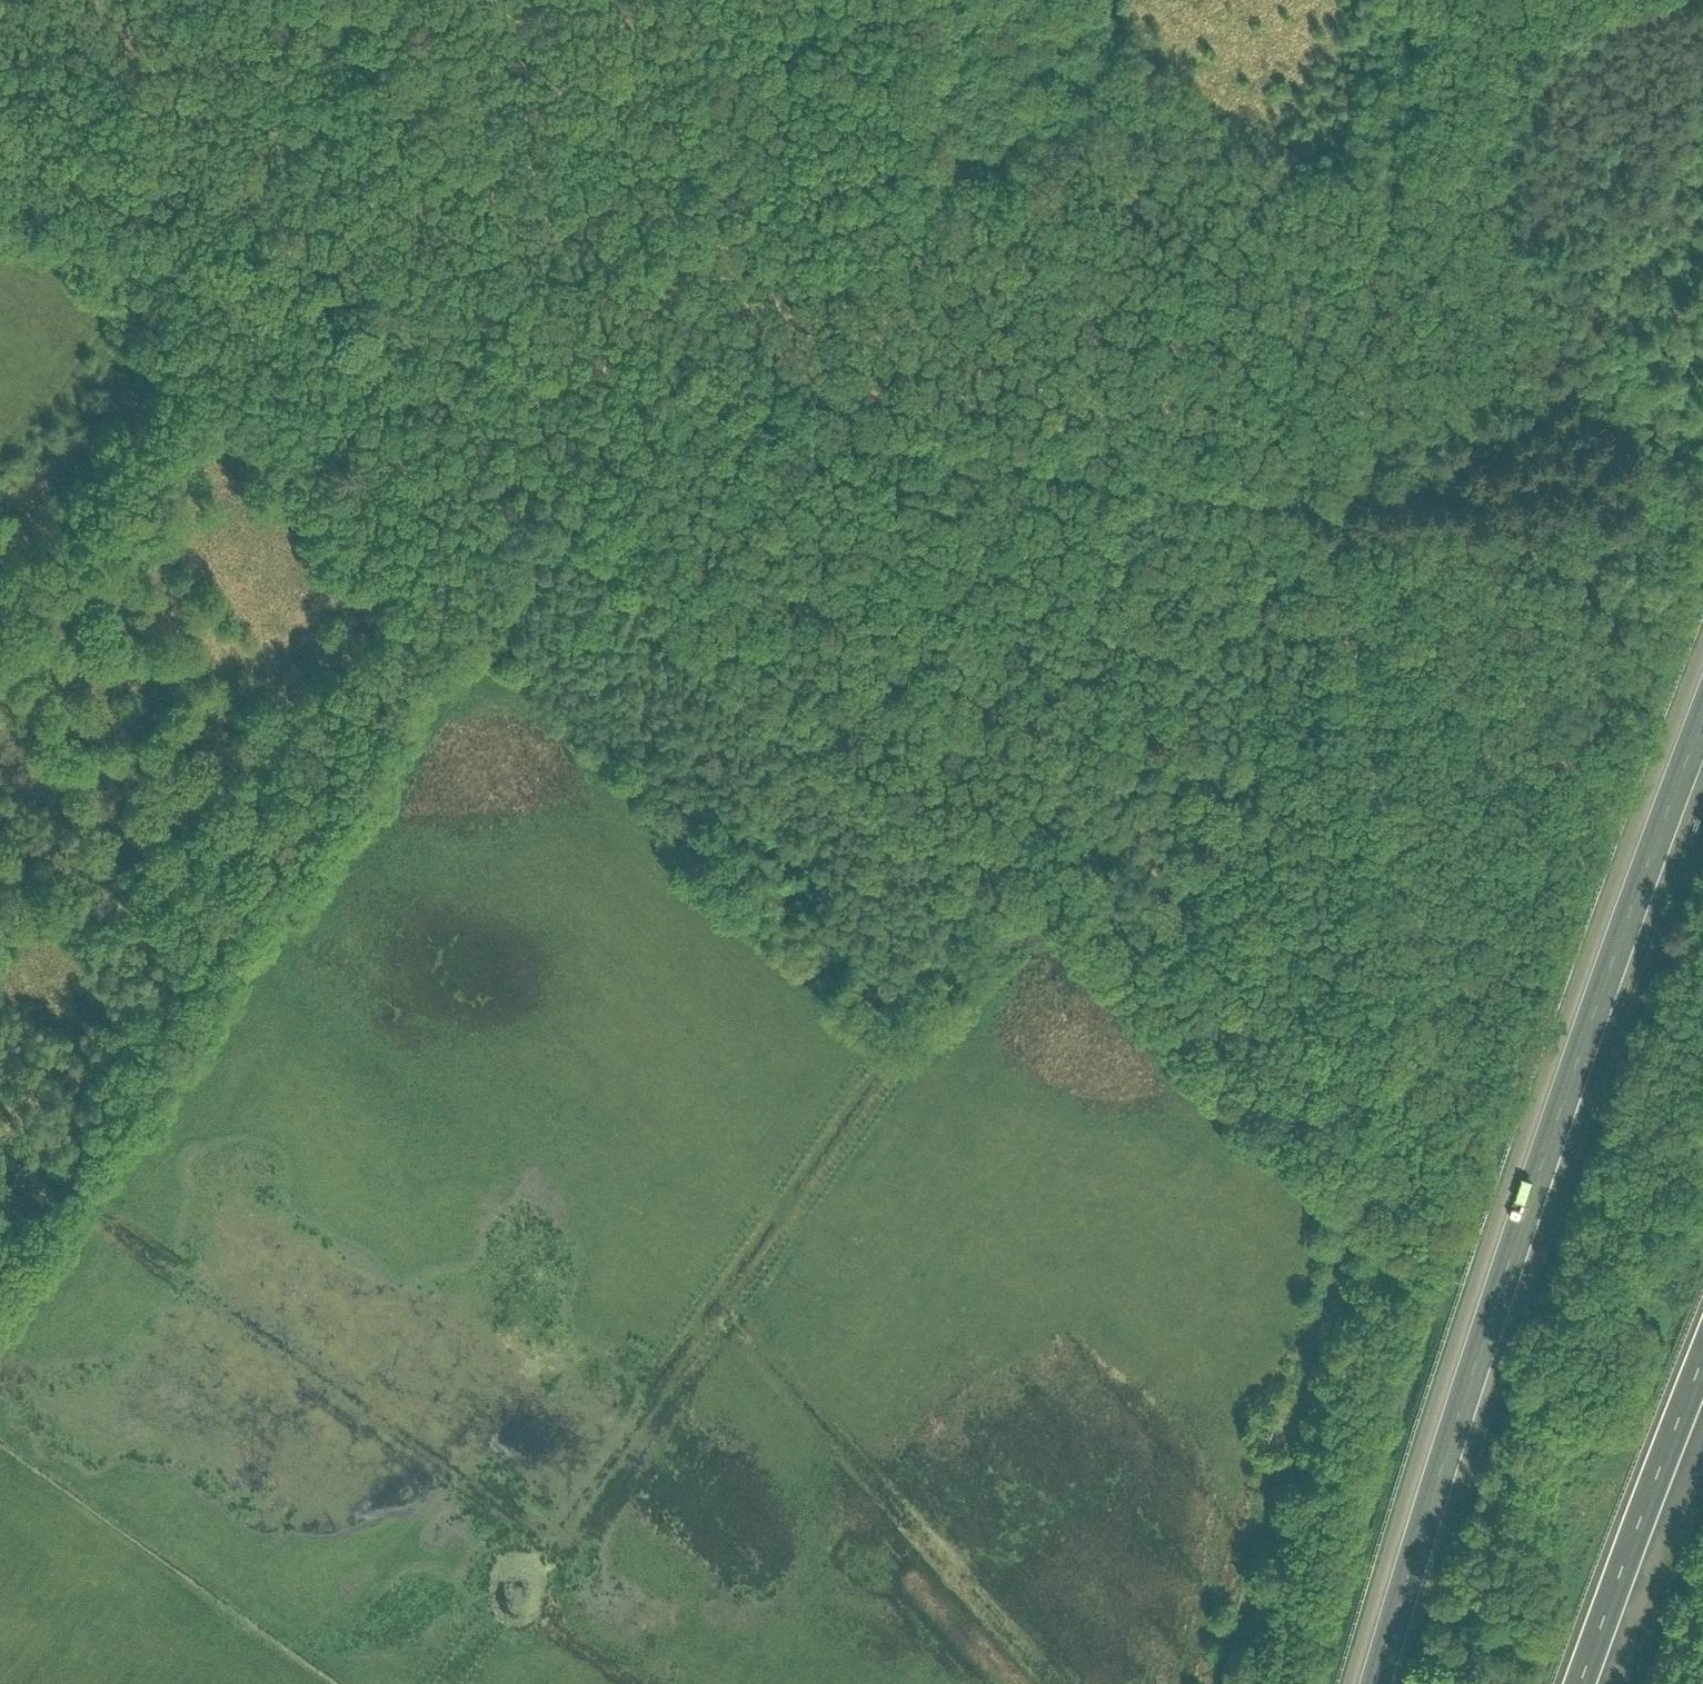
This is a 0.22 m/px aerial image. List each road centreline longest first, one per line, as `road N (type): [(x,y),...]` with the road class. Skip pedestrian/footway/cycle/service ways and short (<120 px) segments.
road 1 (track): [(1415,0),(1428,58),(1372,284),(1345,521),(1363,695),(1431,947),(1431,1023),(1353,1217),(1224,1683)]
road 2 (motorway): [(1702,718),(1528,1208),(1377,1683)]
road 3 (motorway): [(1587,1683),(1702,1376)]

